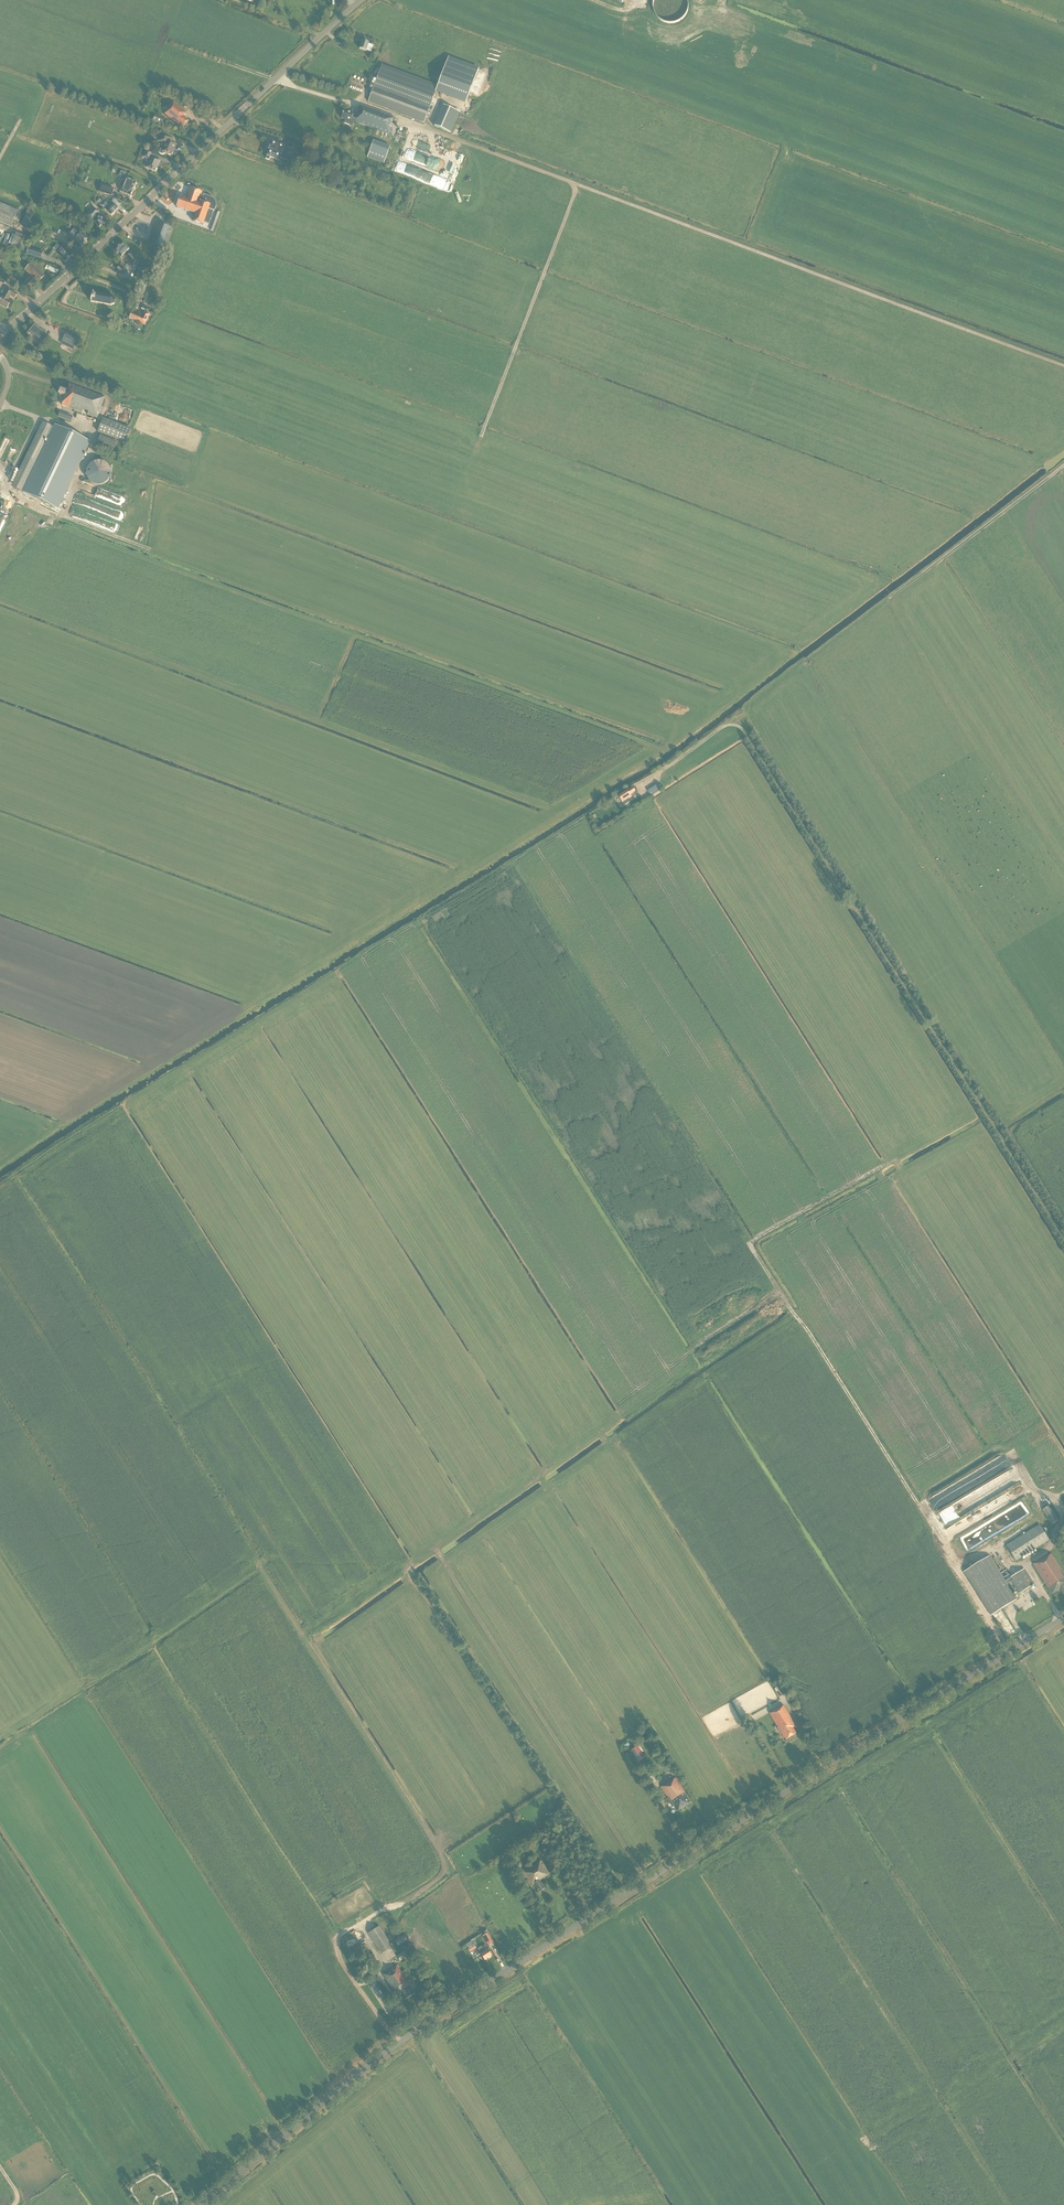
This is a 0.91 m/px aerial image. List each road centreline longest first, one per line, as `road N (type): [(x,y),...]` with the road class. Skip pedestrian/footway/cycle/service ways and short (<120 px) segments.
road 1 (tertiary): [(201,2204),(395,2046),(1063,1617)]
road 2 (tertiary): [(0,334),(362,0)]

